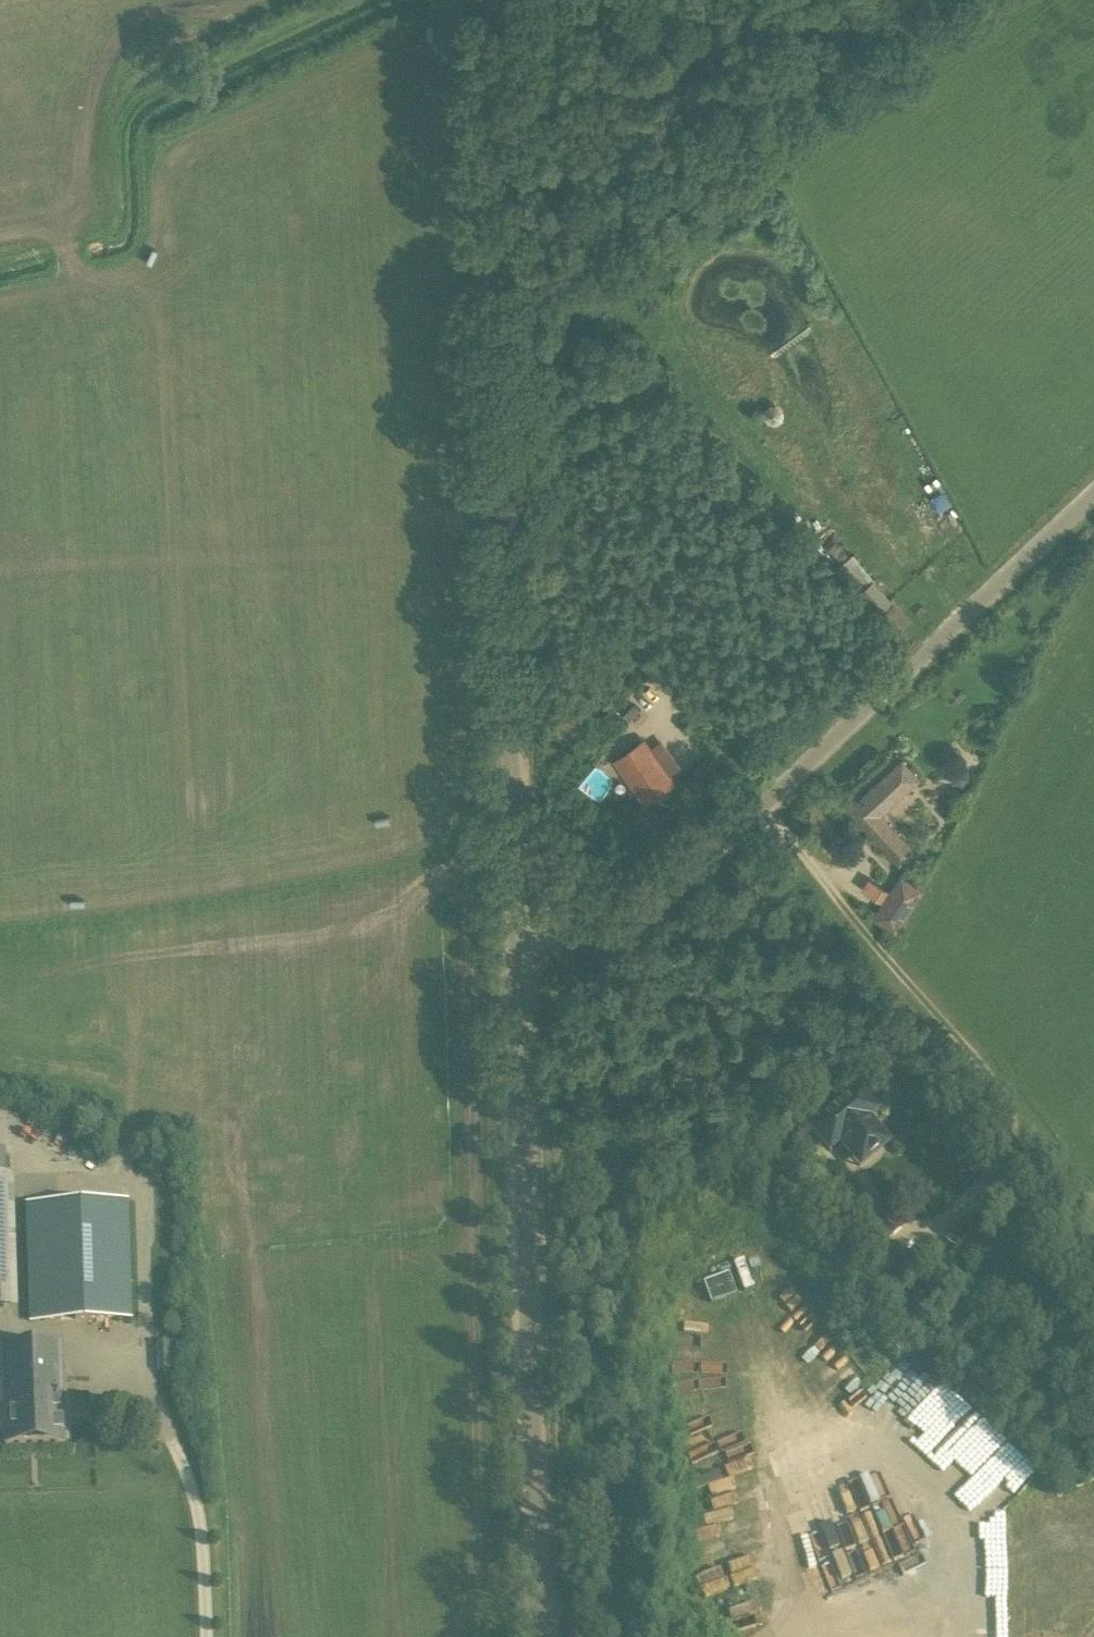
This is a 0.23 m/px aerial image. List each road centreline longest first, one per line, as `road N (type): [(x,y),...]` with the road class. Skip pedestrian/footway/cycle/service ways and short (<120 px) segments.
road 1 (unclassified): [(515,925),(500,0)]
road 2 (unclassified): [(515,925),(590,933),(633,917),(1093,491)]
road 3 (unclassified): [(545,1636),(515,925)]

